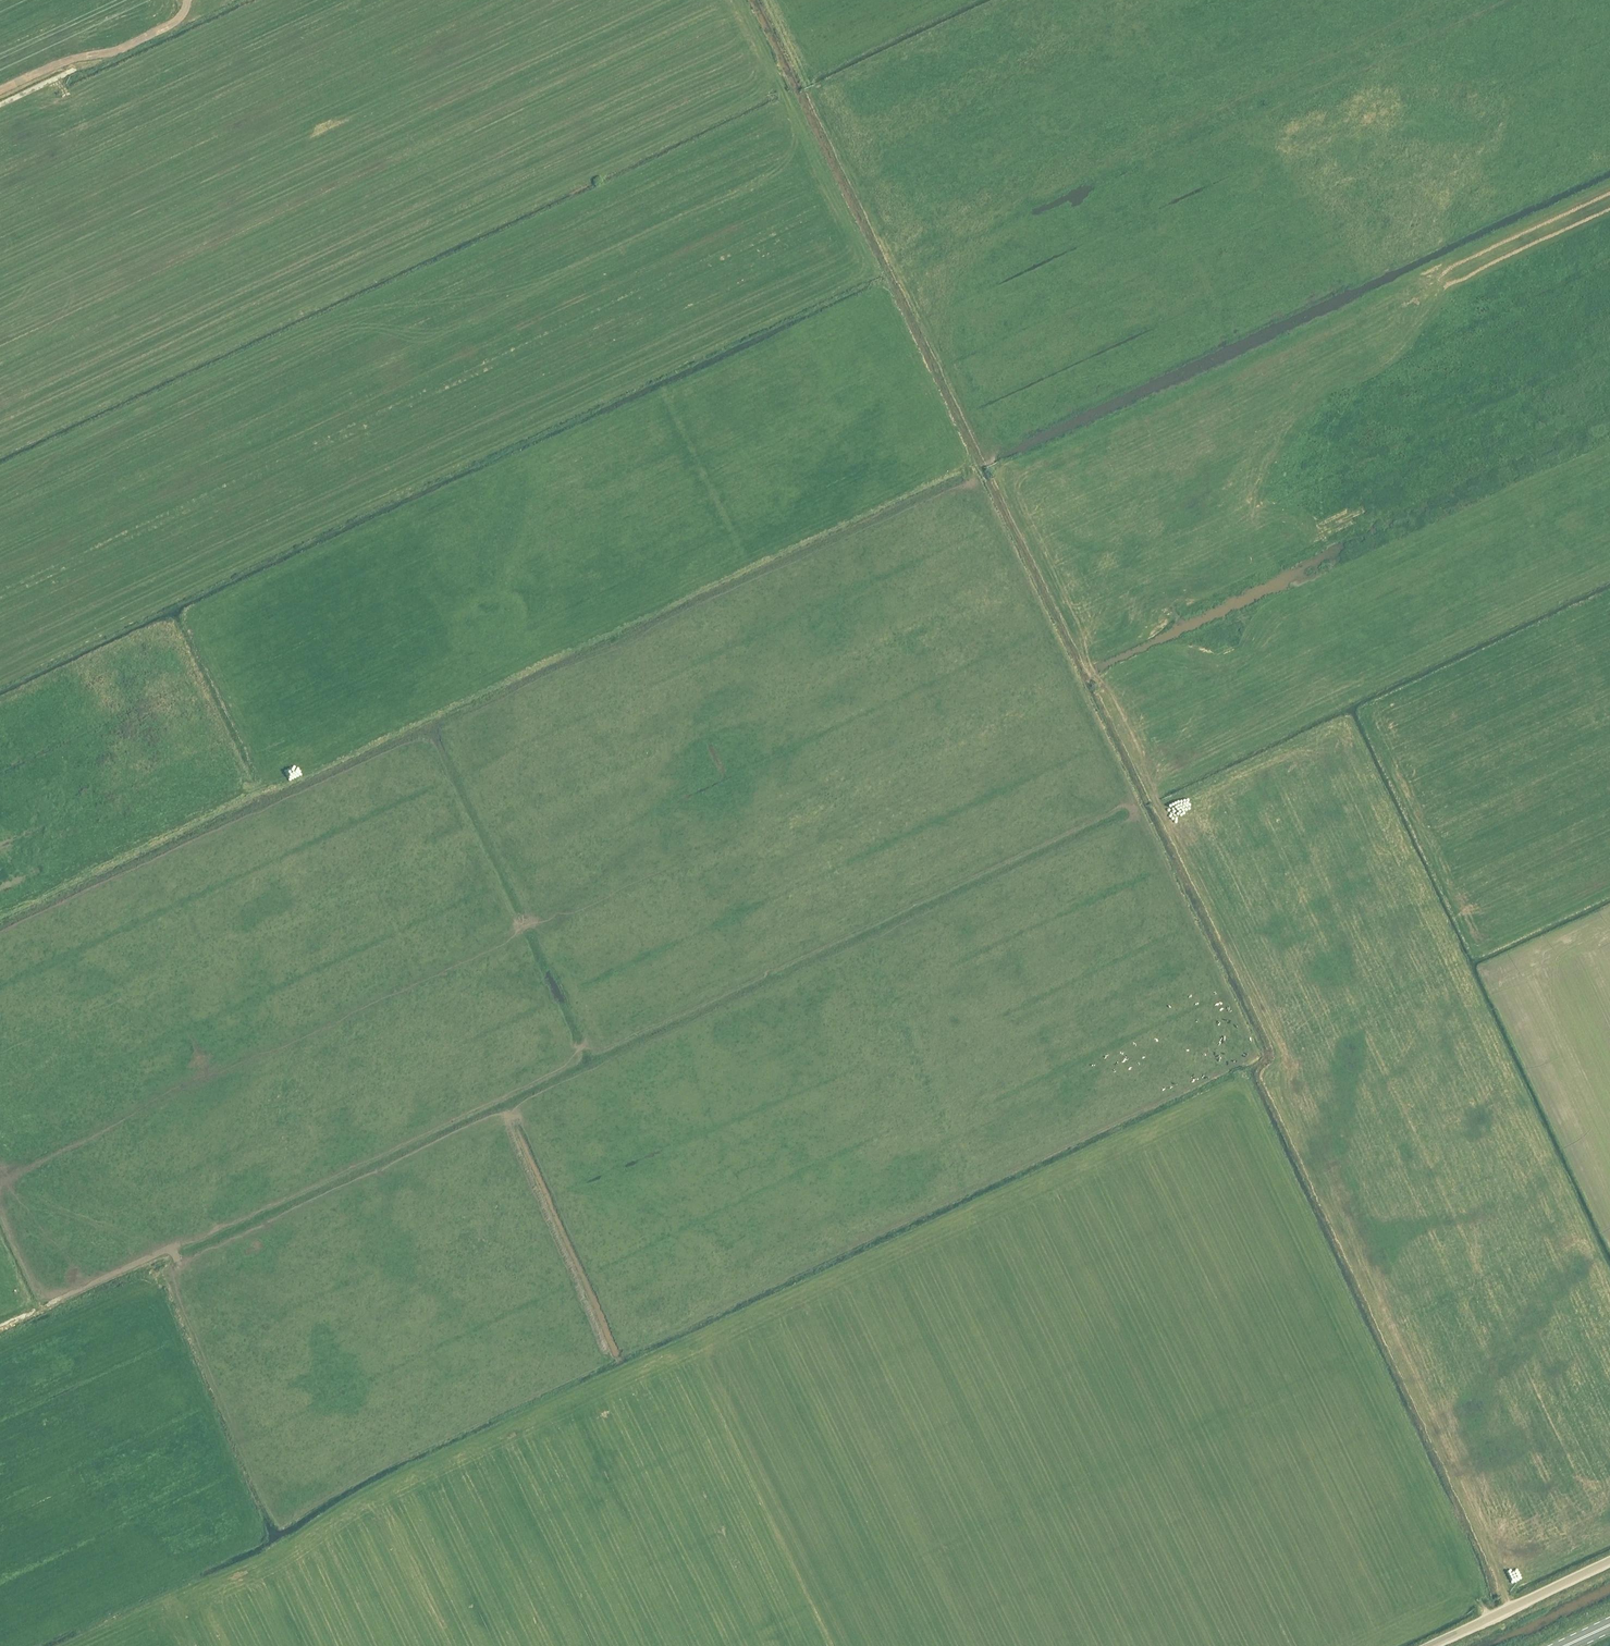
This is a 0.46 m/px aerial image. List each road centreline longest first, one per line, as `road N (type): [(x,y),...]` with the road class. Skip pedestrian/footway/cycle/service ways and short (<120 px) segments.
road 1 (unclassified): [(1430,1645),(1609,1561)]

